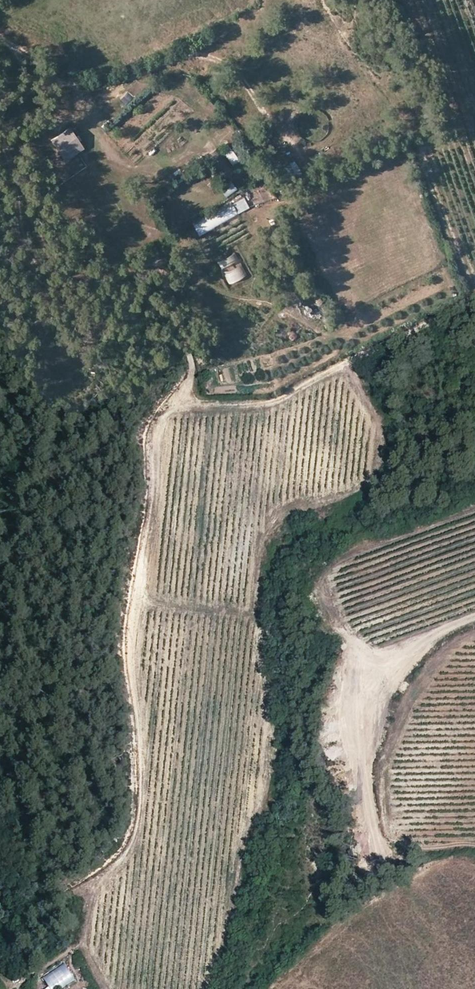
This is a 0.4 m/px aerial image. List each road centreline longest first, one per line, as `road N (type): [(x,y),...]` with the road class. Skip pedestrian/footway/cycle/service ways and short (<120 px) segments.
road 1 (track): [(0,144),(28,255),(47,276),(93,289),(156,263),(190,354),(189,398),(199,404),(270,402),(474,300)]
road 2 (track): [(214,988),(236,913),(238,855),(274,754),(261,625),(265,545),(291,511),(362,484),(378,449),(376,409),(350,362)]
road 3 (track): [(189,398),(154,419),(146,434),(146,509),(124,638),(136,772),(131,830),(118,856),(65,895),(114,988)]
road 4 (track): [(0,35),(80,88),(99,90),(189,55),(209,55),(243,78),(296,151)]

